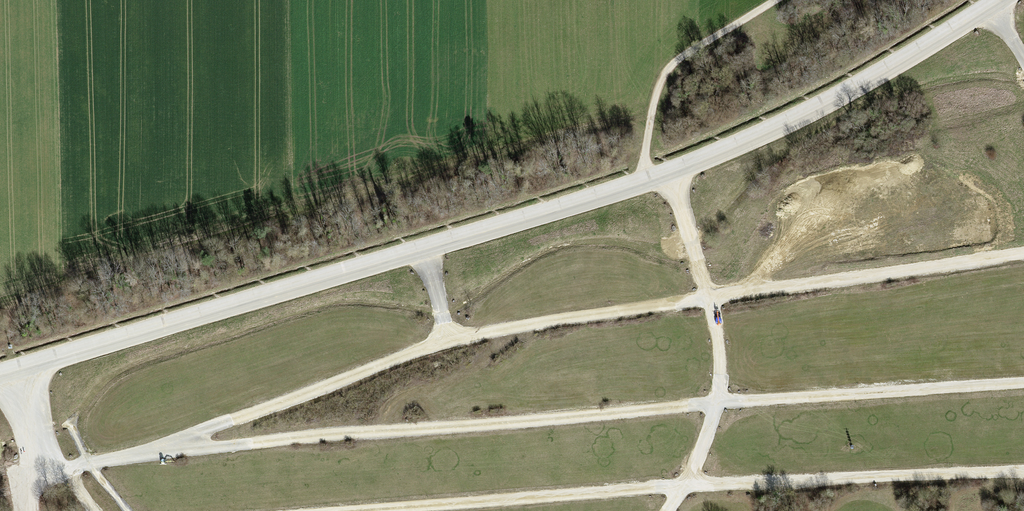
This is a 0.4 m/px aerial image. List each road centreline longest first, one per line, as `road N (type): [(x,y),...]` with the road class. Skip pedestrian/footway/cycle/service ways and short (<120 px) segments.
road 1 (track): [(1023,382),(384,432),(62,468),(40,463)]
road 2 (track): [(322,510),(1023,473)]
road 3 (track): [(449,341),(1023,257)]
road 4 (track): [(174,451),(207,430),(449,341),(423,249)]
road 5 (track): [(644,183),(657,90),(672,63),(776,0)]
road 6 (track): [(715,299),(715,404),(684,486),(664,510)]
road 7 (track): [(703,301),(673,172)]

